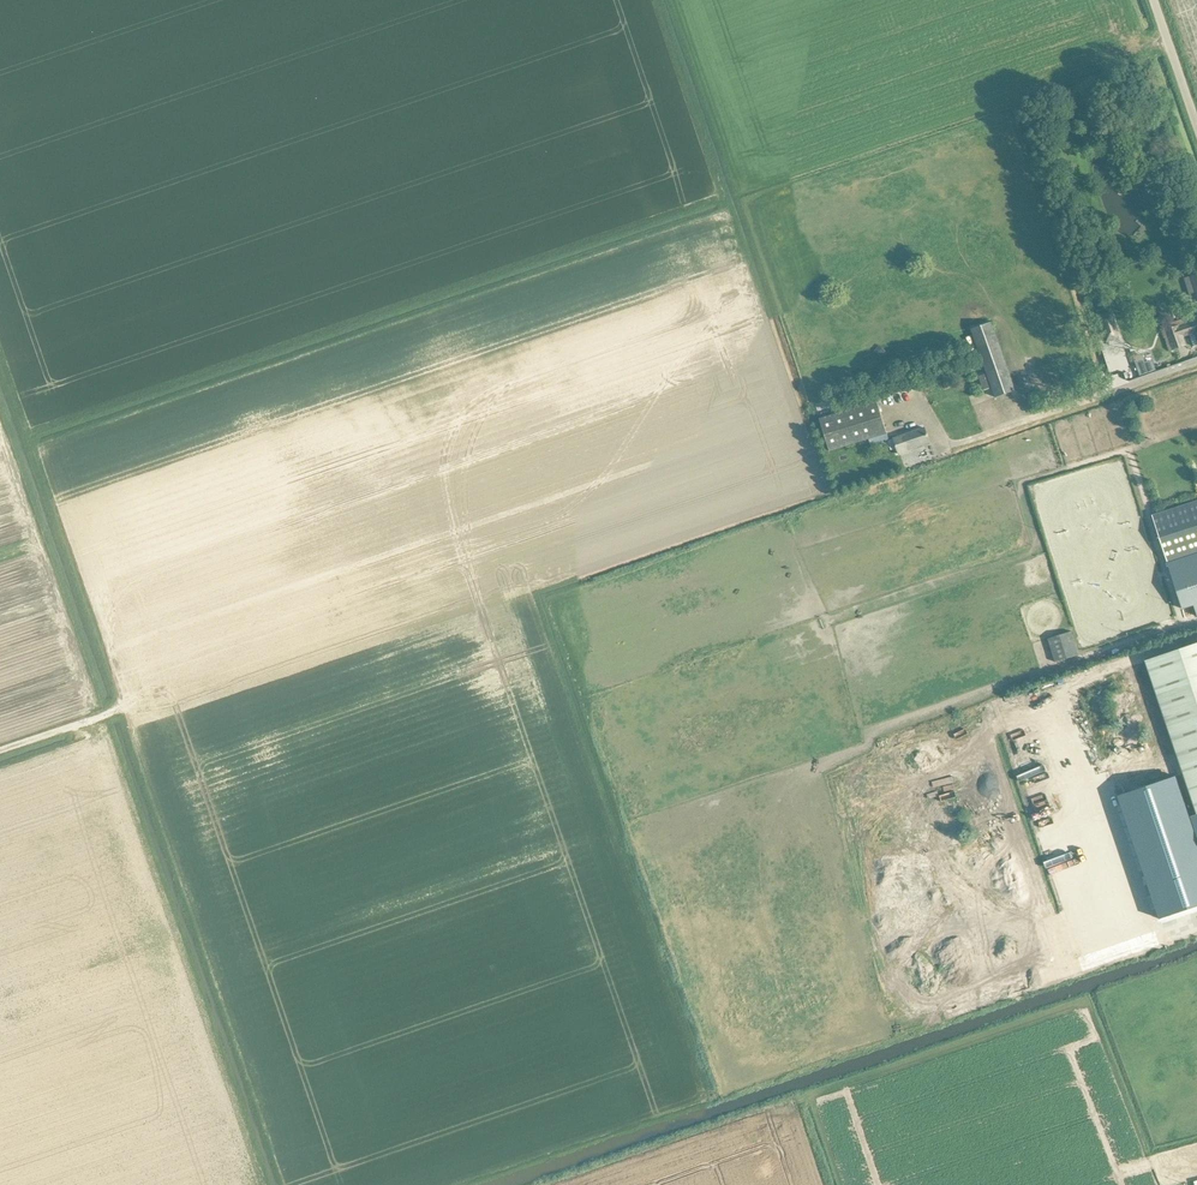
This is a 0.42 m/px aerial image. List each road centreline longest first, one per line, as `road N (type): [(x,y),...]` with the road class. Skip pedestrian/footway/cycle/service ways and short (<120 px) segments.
road 1 (unclassified): [(1196,125),(1154,0)]

